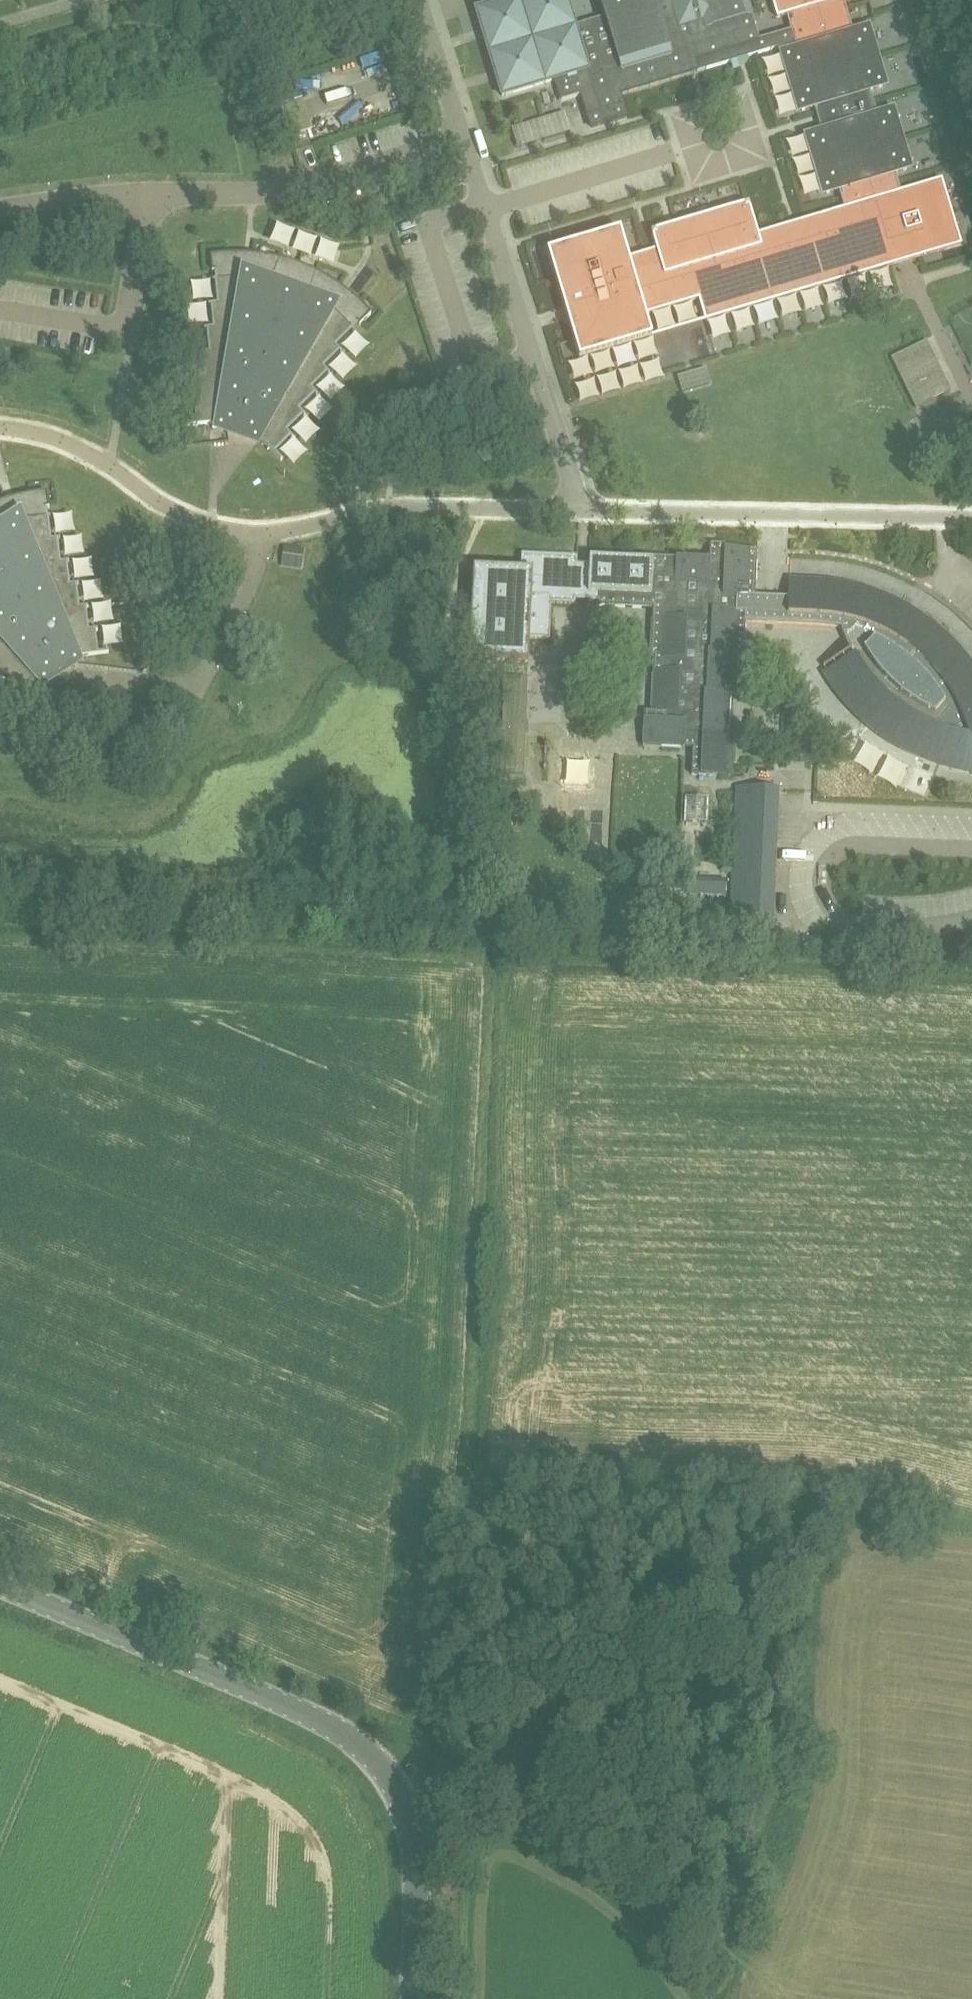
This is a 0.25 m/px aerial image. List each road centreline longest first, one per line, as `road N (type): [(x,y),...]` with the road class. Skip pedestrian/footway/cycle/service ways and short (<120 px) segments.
road 1 (tertiary): [(408,1998),(403,1806),(394,1770),(350,1722),(0,1583)]
road 2 (residential): [(583,513),(377,509),(257,536),(162,508),(70,445),(0,429)]
road 3 (residential): [(948,521),(583,513)]
road 4 (residential): [(971,849),(859,841),(832,848),(822,887),(847,922),(922,927),(971,919)]
road 5 (residential): [(486,207),(583,513)]
road 6 (residential): [(462,133),(276,189),(153,189)]
road 7 (residential): [(0,306),(133,322),(153,189)]
road 8 (residential): [(486,207),(692,146)]
road 9 (residential): [(692,146),(701,175),(759,156),(740,99),(682,117)]
road 10 (residential): [(153,189),(0,206)]
road 11 (residential): [(421,0),(462,133)]
road 12 (residential): [(915,285),(971,403)]

